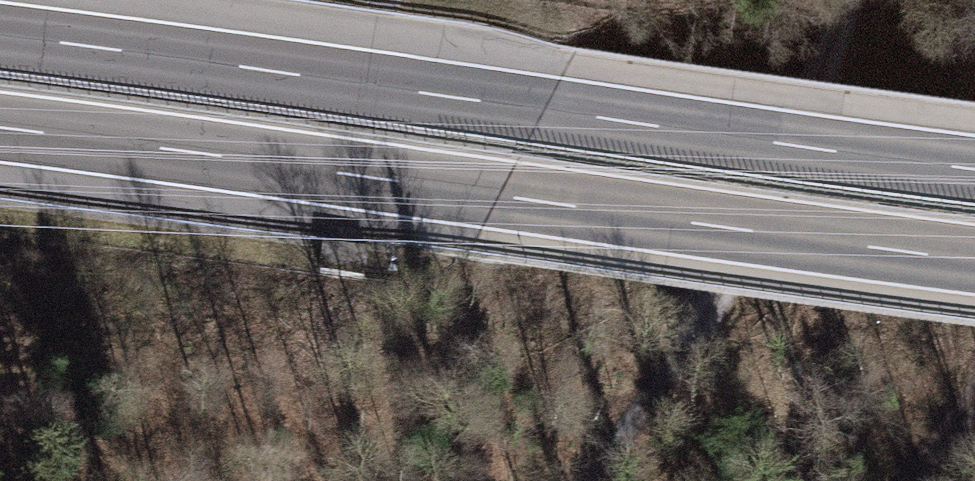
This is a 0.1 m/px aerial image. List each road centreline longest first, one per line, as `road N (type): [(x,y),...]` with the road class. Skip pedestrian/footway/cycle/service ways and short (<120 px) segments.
road 1 (motorway): [(974,169),(0,34)]
road 2 (motorway): [(0,130),(974,260)]
road 3 (track): [(590,480),(704,316),(766,172),(863,0)]
road 4 (track): [(974,382),(906,480)]

